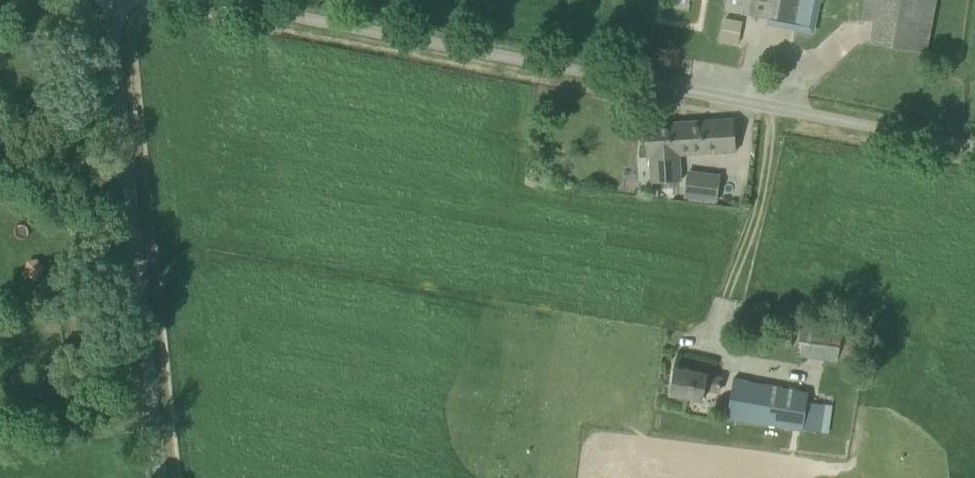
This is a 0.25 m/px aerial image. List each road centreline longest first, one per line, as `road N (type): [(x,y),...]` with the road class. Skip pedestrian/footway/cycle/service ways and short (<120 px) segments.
road 1 (unclassified): [(974,146),(192,0)]
road 2 (unclassified): [(158,477),(109,0)]

